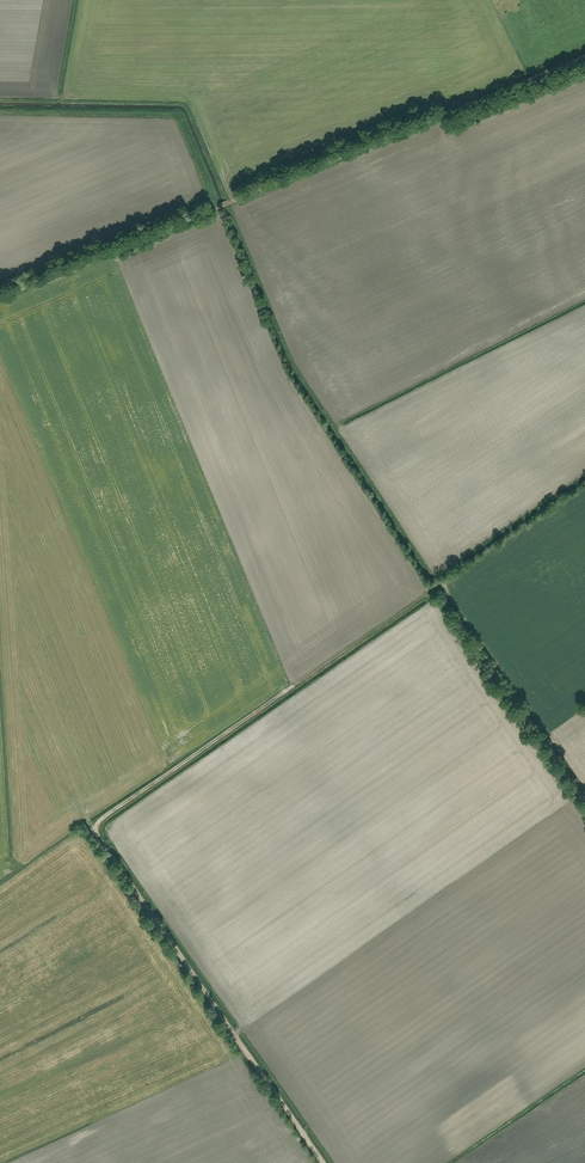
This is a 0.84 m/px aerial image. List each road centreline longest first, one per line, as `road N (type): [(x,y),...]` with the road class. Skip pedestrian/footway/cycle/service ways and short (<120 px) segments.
road 1 (track): [(325,1162),(97,828),(450,577)]
road 2 (track): [(584,57),(0,297)]

